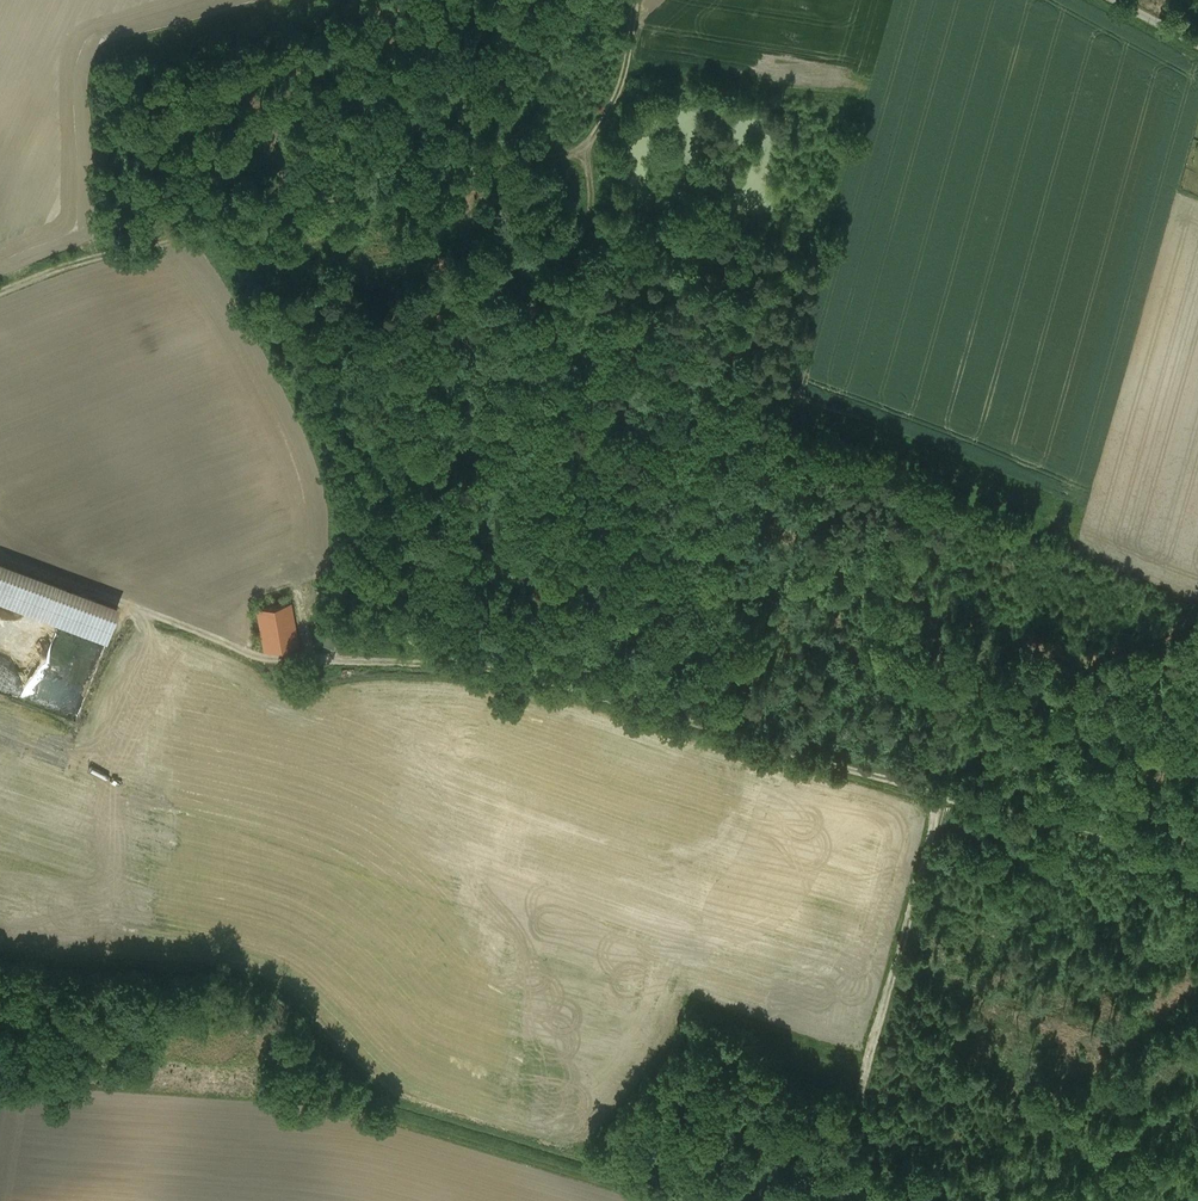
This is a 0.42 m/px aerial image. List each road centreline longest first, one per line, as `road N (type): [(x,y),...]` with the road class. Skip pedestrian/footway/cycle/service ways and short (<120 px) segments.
road 1 (track): [(0,587),(273,660),(506,672),(936,797),(941,811),(838,1166),(771,1200)]
road 2 (track): [(634,0),(614,109),(569,154),(397,172),(281,209),(115,244),(0,290)]

